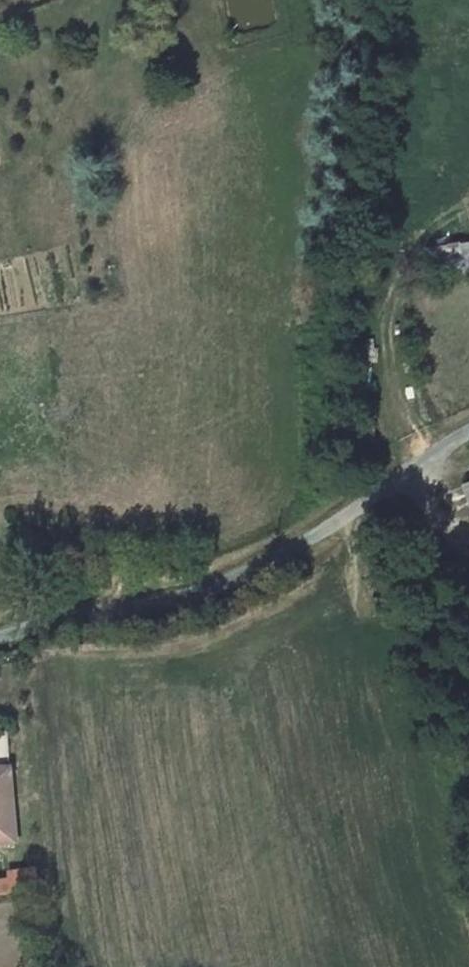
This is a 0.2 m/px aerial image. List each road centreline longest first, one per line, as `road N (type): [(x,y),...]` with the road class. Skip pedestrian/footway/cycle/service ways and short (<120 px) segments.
road 1 (unclassified): [(0,636),(231,576),(346,516),(468,431)]

